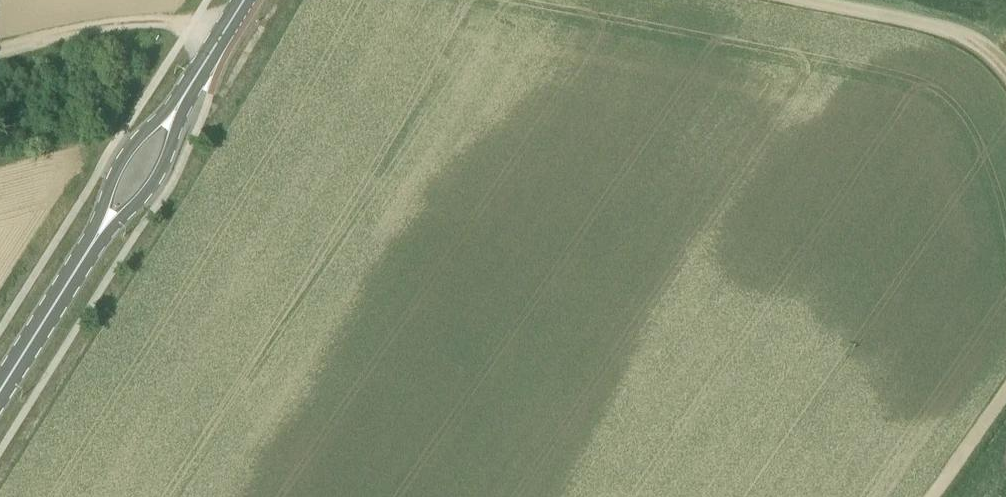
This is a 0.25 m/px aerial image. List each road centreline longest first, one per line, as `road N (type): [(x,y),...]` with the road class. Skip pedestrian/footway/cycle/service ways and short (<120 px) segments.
road 1 (primary): [(79,266),(154,184),(219,42)]
road 2 (primary): [(219,42),(120,164),(79,266)]
road 3 (track): [(0,54),(152,22),(185,23),(219,42)]
road 4 (track): [(1005,68),(965,34),(811,0)]
road 5 (primary): [(79,266),(0,393)]
road 6 (track): [(935,496),(1005,396)]

